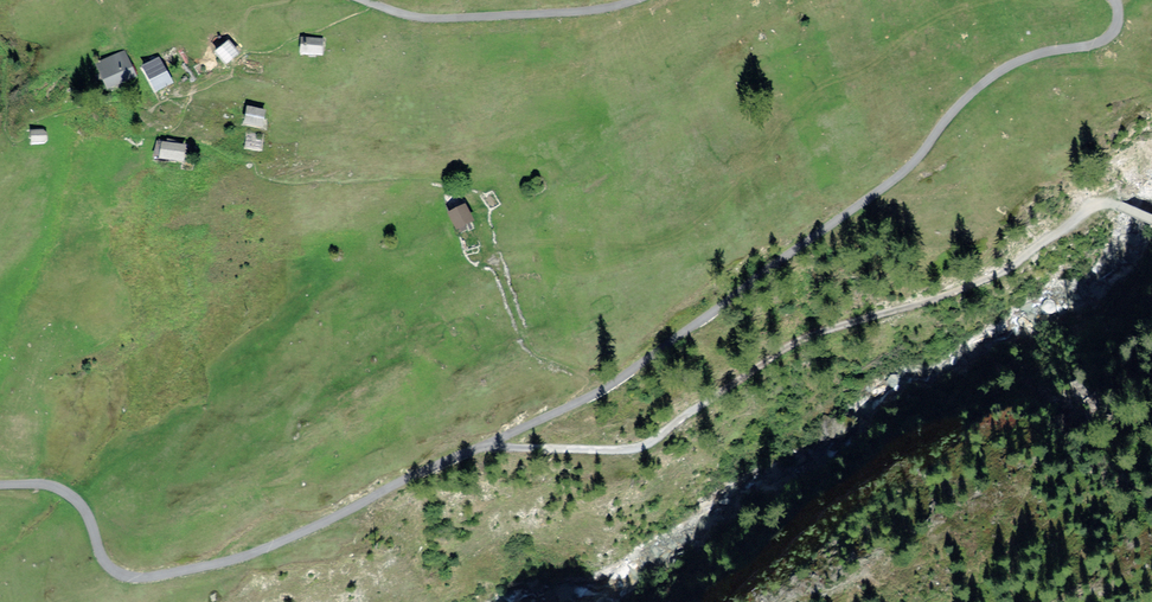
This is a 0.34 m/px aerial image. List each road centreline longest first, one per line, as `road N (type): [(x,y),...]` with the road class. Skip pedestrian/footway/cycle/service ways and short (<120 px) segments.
road 1 (unclassified): [(0,485),(50,486),(69,495),(104,561),(125,576),(263,549),(604,389),(910,166),(955,108),(1003,69),(1106,37),(1115,24),(1113,0)]
road 2 (track): [(482,445),(646,446),(795,341),(990,276),(1100,204),(1151,219)]
road 3 (unclassified): [(634,0),(593,10),(435,17),(364,0)]

